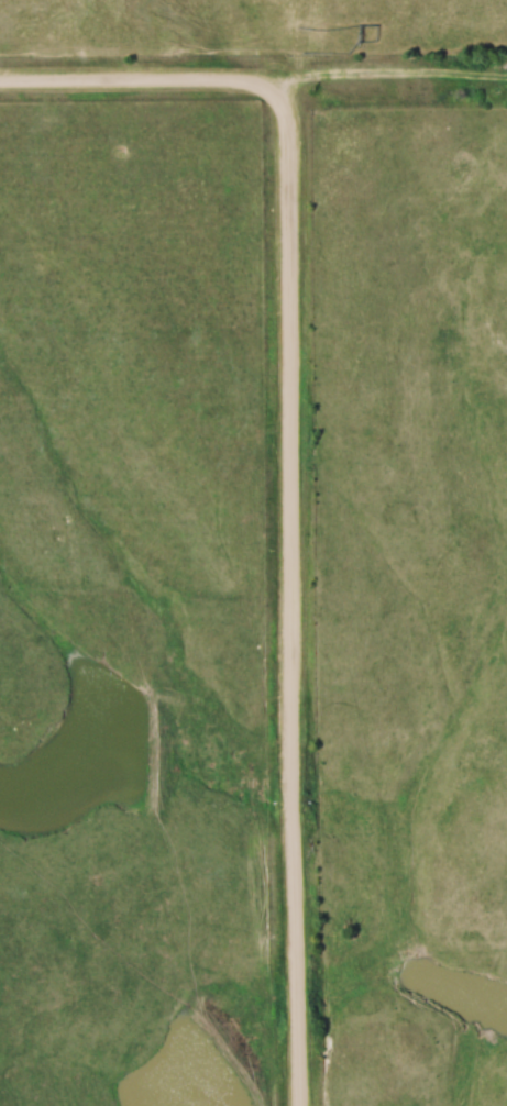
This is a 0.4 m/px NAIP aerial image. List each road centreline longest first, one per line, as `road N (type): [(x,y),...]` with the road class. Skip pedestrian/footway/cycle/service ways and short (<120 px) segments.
road 1 (tertiary): [(276,92),(288,104),(293,1105)]
road 2 (tertiary): [(276,92),(0,86)]

